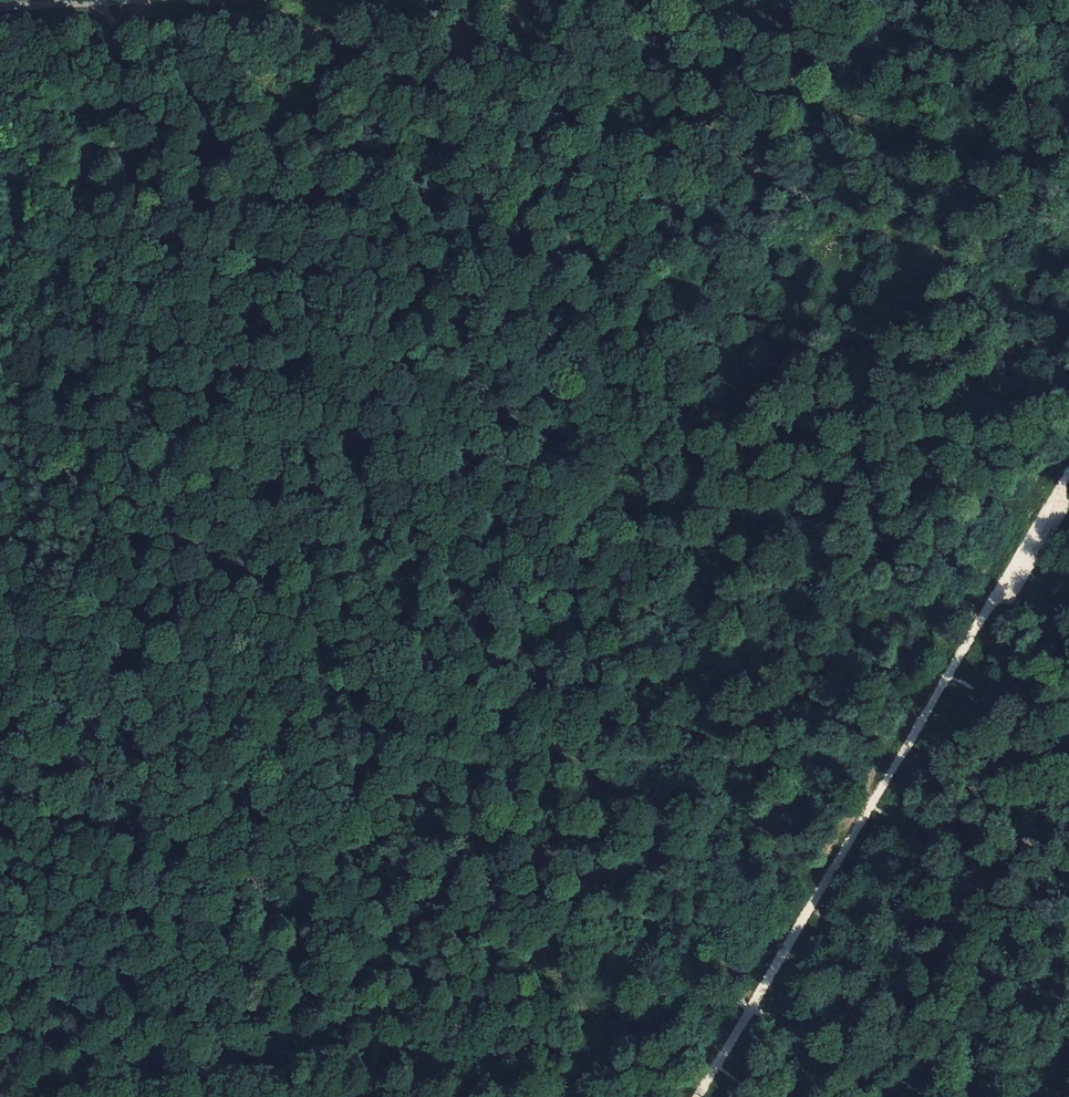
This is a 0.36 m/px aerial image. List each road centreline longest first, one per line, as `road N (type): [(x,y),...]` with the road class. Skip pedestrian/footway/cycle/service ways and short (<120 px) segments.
road 1 (track): [(1068,464),(702,1096)]
road 2 (track): [(136,3),(0,9)]

